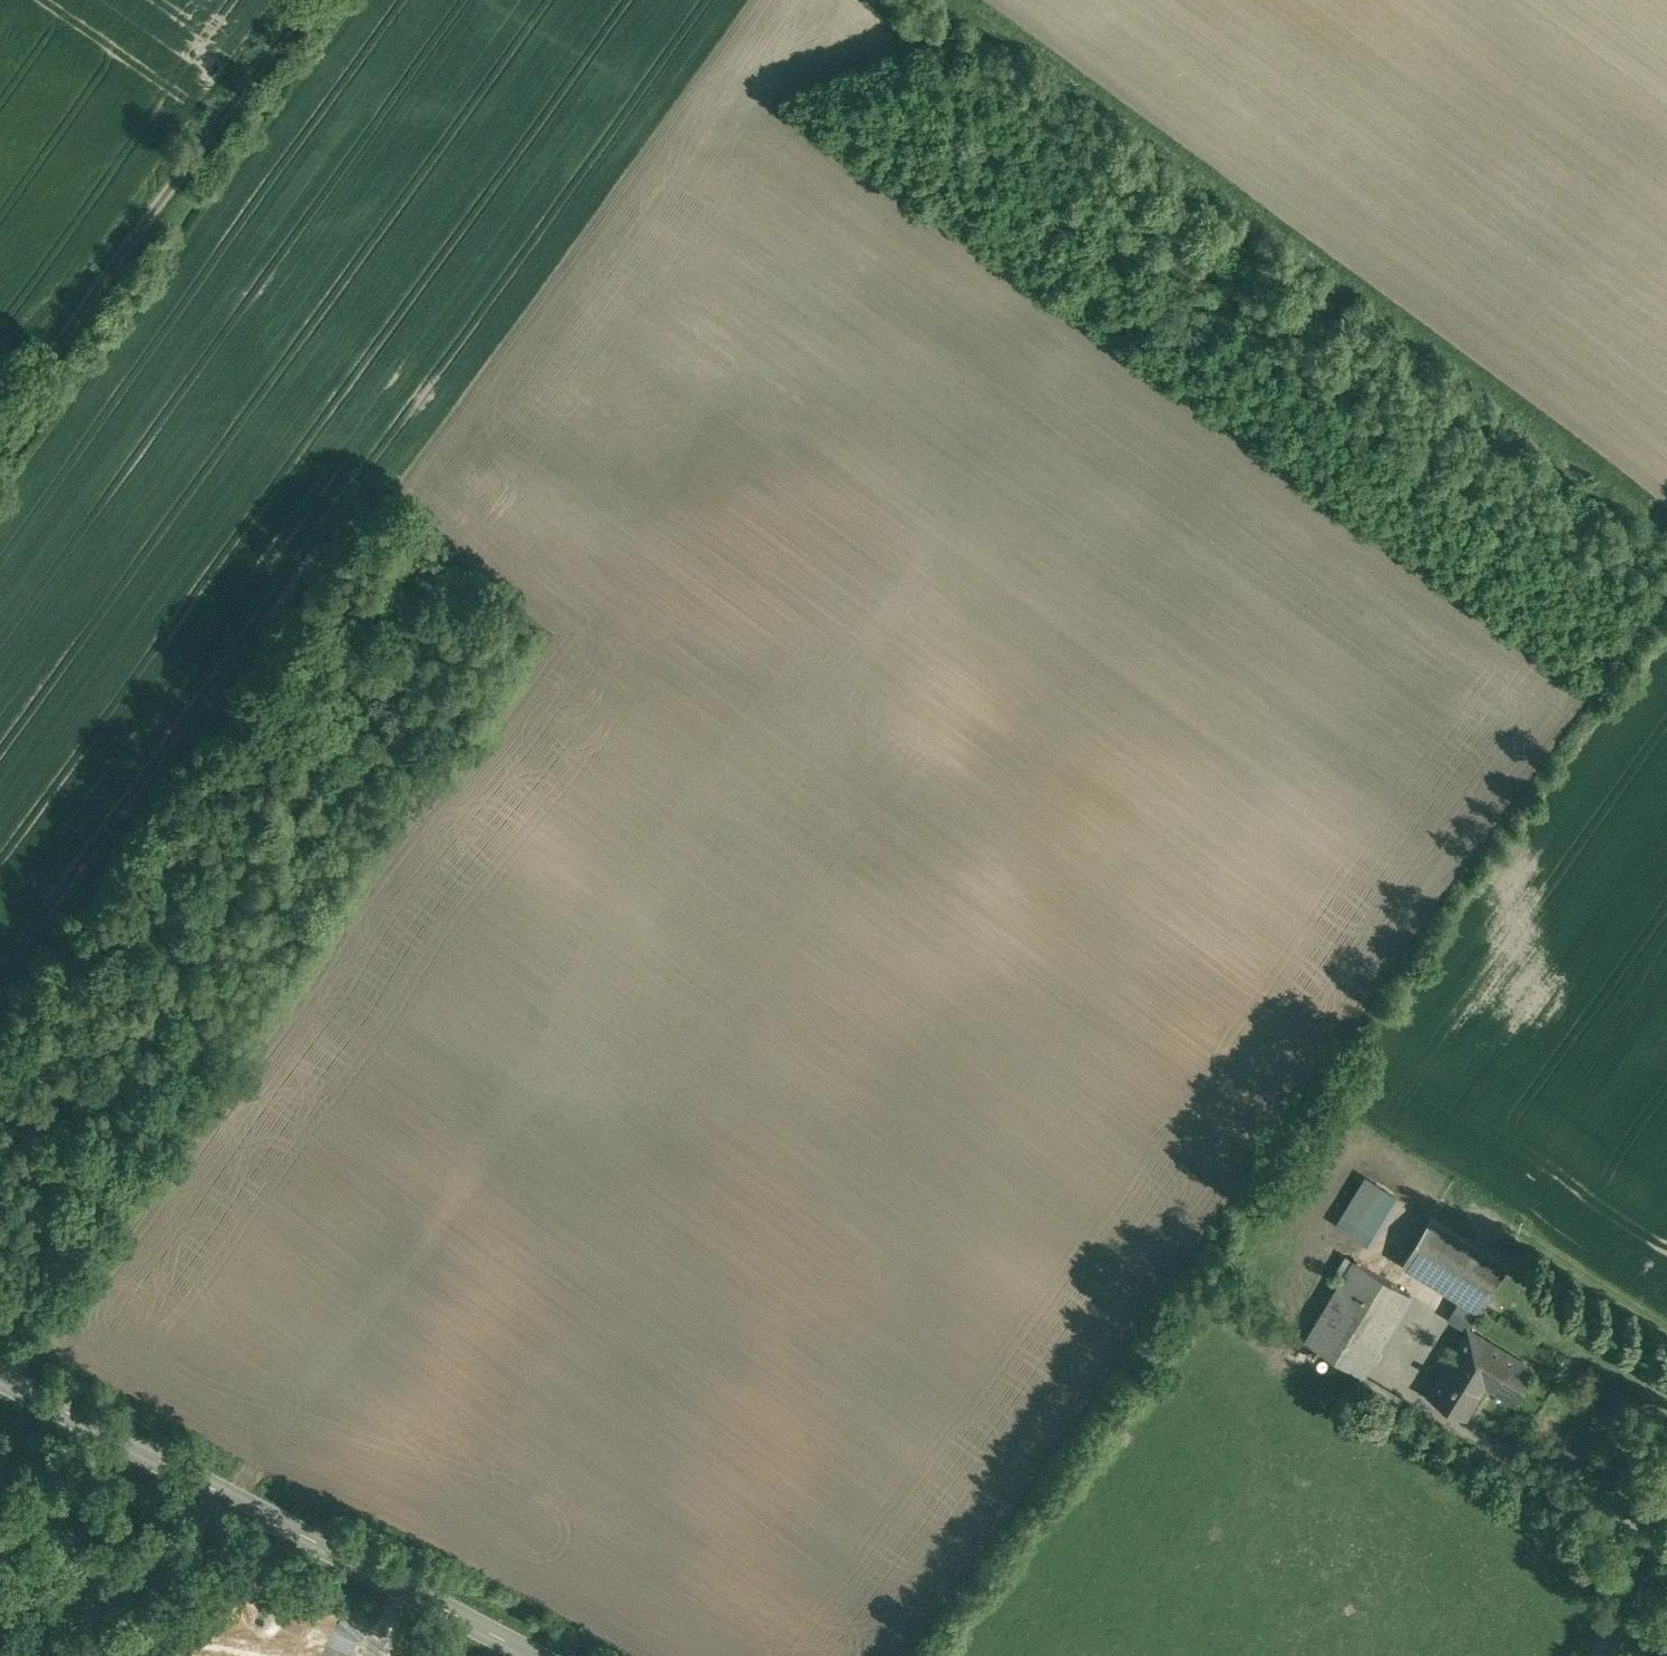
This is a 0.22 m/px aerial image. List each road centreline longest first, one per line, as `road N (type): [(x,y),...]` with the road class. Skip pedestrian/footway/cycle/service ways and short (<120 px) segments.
road 1 (tertiary): [(538,1655),(0,1376)]
road 2 (track): [(0,378),(275,0)]

